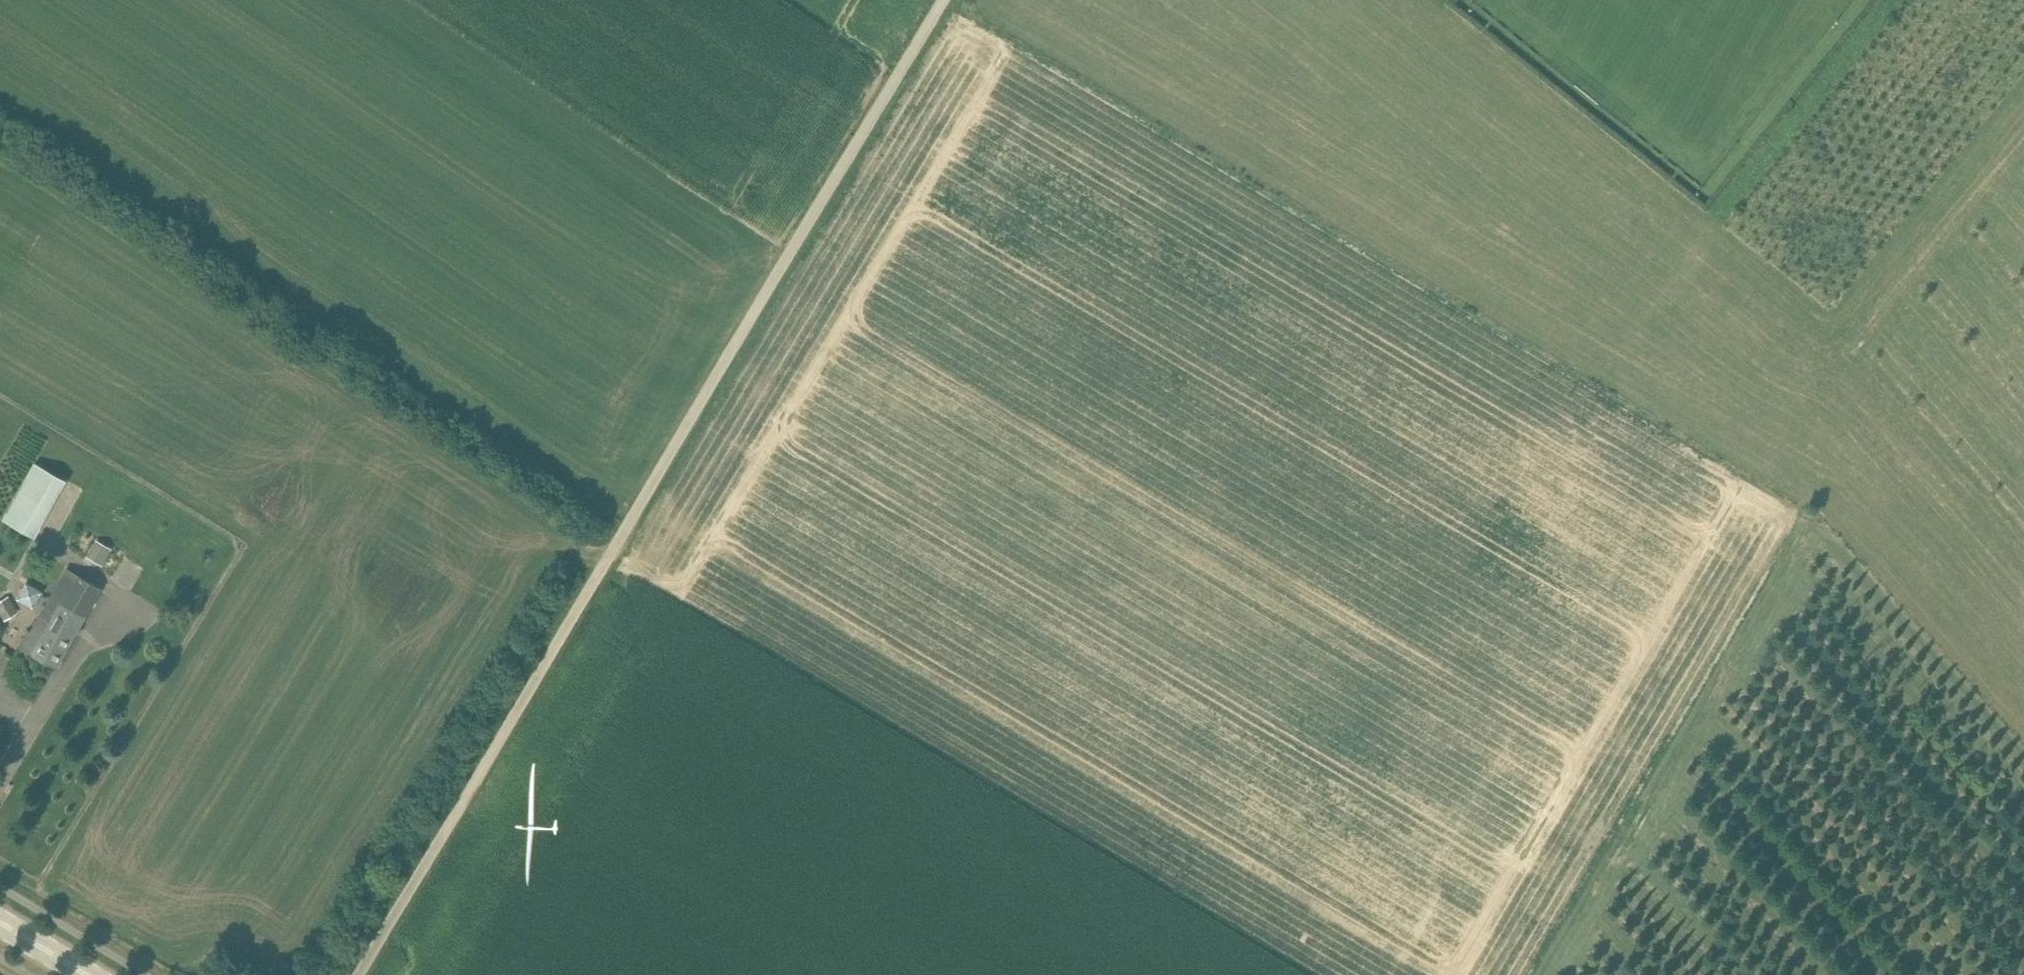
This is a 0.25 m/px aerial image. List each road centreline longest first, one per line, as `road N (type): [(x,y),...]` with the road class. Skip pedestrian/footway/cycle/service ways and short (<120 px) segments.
road 1 (unclassified): [(361,974),(947,0)]

